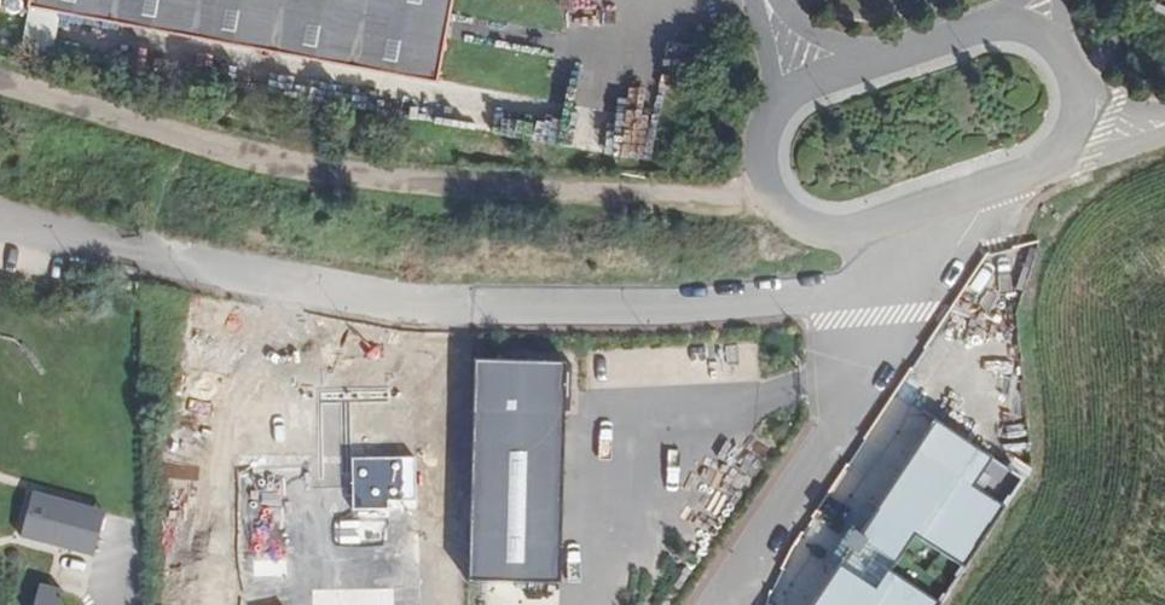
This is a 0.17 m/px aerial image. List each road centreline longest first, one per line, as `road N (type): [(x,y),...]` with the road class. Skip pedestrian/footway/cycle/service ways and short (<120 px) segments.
road 1 (track): [(770,192),(737,201),(456,185),(322,168),(0,76)]
road 2 (unclassified): [(903,288),(715,306),(466,304),(309,286),(140,249)]
road 3 (unclassified): [(903,288),(873,360),(749,561),(733,604)]
road 4 (residential): [(771,112),(759,139),(761,169),(785,210),(813,229),(854,234),(908,216)]
road 5 (residential): [(908,216),(1058,164),(1080,126)]
road 6 (residential): [(919,45),(798,84),(771,112)]
road 7 (residential): [(919,45),(836,39),(805,24),(784,0)]

